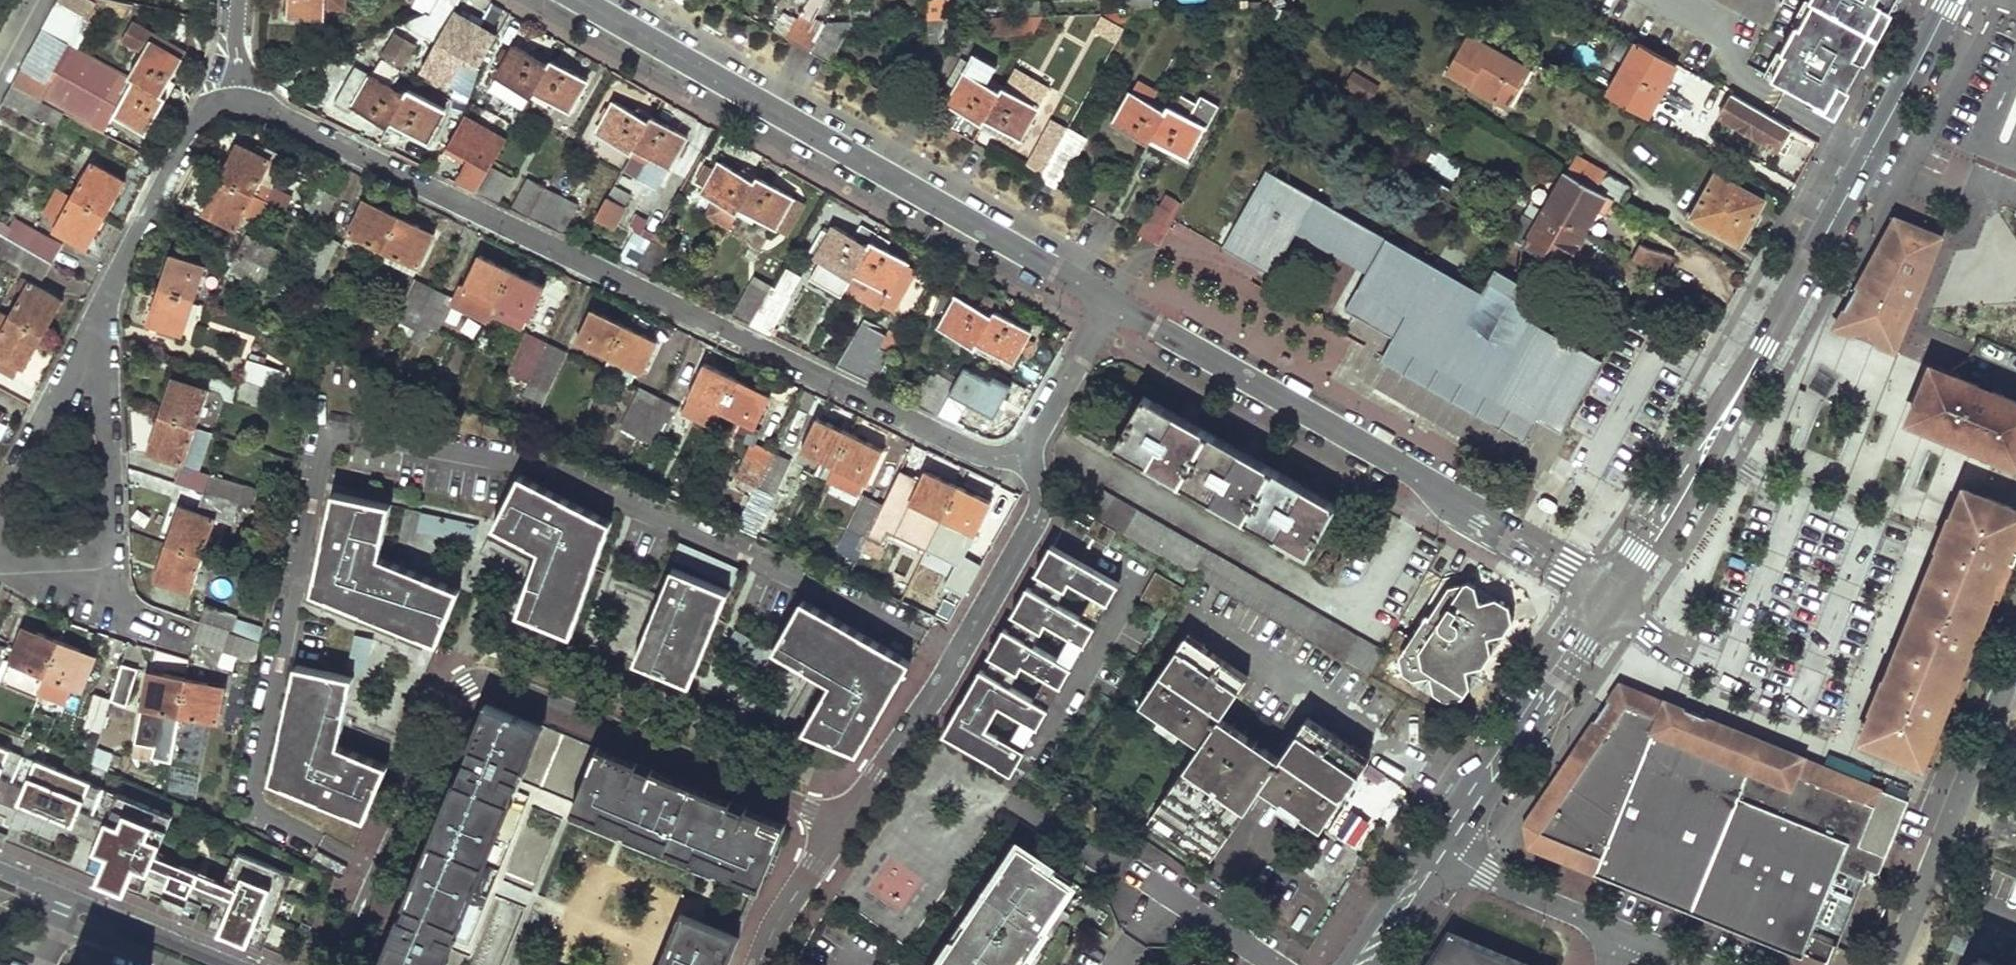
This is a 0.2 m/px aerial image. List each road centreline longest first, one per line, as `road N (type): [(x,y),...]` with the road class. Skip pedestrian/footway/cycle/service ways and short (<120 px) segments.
road 1 (residential): [(235,97),(971,453),(1031,455)]
road 2 (residential): [(333,964),(449,697),(465,684),(505,682),(812,809),(841,829)]
road 3 (residential): [(578,0),(1108,302)]
road 4 (residential): [(1108,302),(1601,591)]
road 5 (residential): [(841,829),(932,697),(1035,520),(1041,505),(1031,455)]
road 6 (residential): [(1952,0),(1765,346)]
road 7 (residential): [(1892,964),(2015,661)]
road 8 (residential): [(235,97),(210,103),(110,290),(88,362)]
road 9 (tertiary): [(1601,591),(1430,842)]
road 10 (tertiary): [(1451,855),(1617,604)]
road 11 (tertiary): [(1617,604),(1744,400),(1765,346)]
road 12 (tertiary): [(1765,346),(1727,391),(1601,591)]
road 13 (residential): [(88,362),(107,419),(108,534),(92,558)]
road 14 (residential): [(1451,855),(1485,877),(1622,933)]
road 15 (residential): [(1127,868),(1275,964)]
road 16 (residential): [(233,964),(73,901)]
road 17 (residential): [(1031,455),(1108,302)]
road 18 (residential): [(88,362),(51,406),(0,507)]
road 19 (residential): [(758,964),(784,911),(841,829)]
road 20 (tertiary): [(1430,842),(1345,964)]
road 21 (tertiary): [(1378,964),(1451,855)]
road 22 (residential): [(175,636),(118,610),(92,558)]

